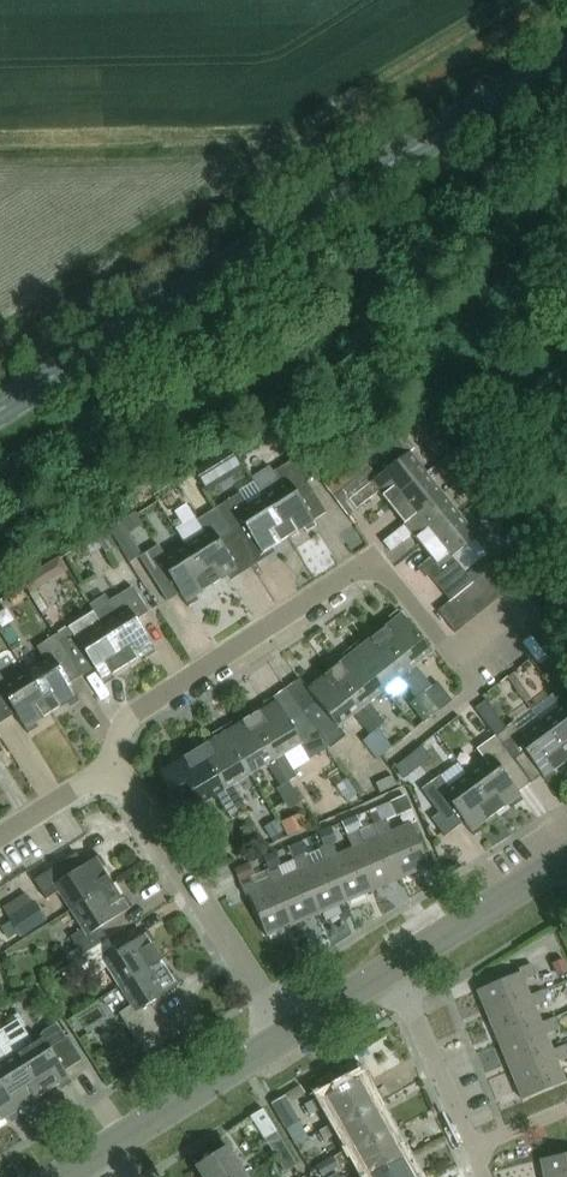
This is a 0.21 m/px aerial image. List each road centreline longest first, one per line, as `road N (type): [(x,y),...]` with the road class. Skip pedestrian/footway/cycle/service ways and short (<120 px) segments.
road 1 (primary): [(0,408),(566,49)]
road 2 (residential): [(116,766),(123,730),(141,703),(372,555),(464,667),(510,632)]
road 3 (residential): [(286,1034),(116,766)]
road 4 (residential): [(483,1176),(394,966)]
road 5 (residential): [(98,1152),(286,1034)]
road 6 (residential): [(394,966),(566,857)]
road 7 (residential): [(0,833),(116,766)]
road 8 (residential): [(286,1034),(394,966)]

